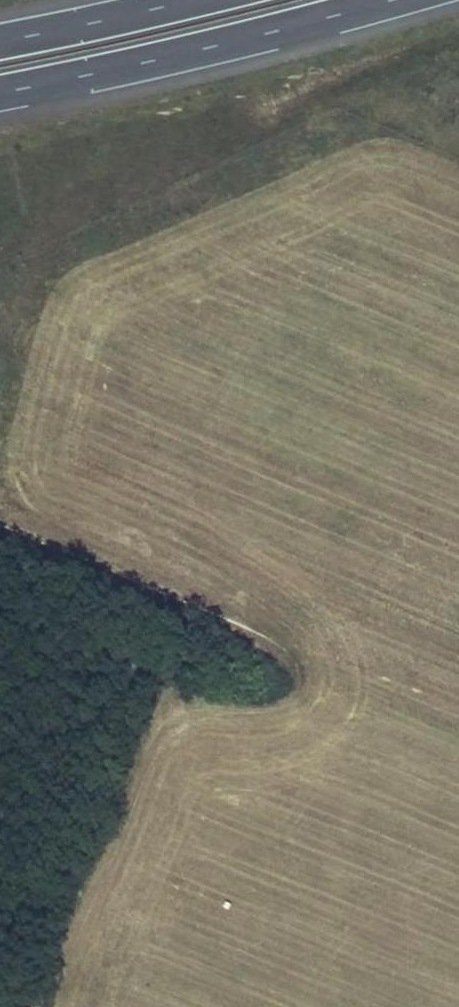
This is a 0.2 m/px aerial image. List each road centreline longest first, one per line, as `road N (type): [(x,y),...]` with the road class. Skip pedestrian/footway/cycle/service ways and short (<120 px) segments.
road 1 (track): [(0,517),(238,619),(320,685),(458,742)]
road 2 (track): [(320,685),(273,709),(200,701),(165,719),(139,754),(104,860),(32,1006)]
road 3 (trunk): [(0,92),(391,0)]
road 4 (trunk): [(187,0),(0,40)]

